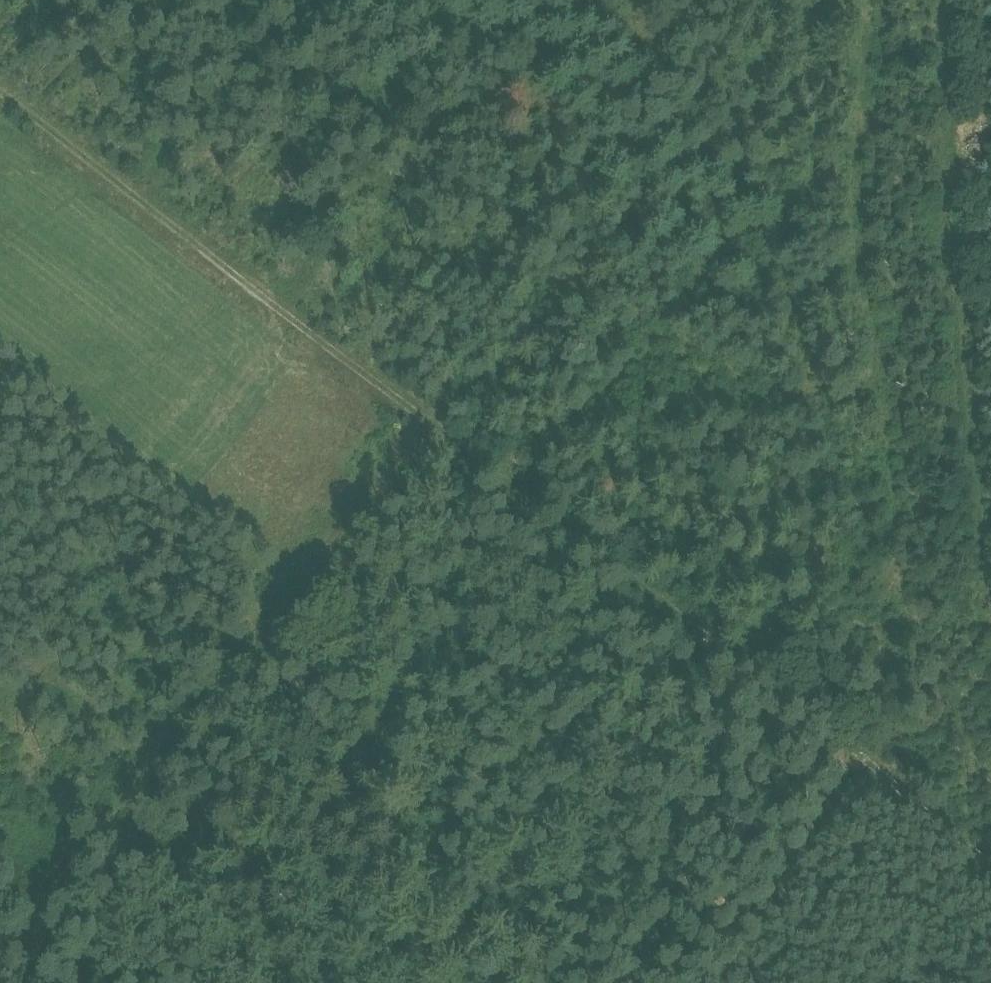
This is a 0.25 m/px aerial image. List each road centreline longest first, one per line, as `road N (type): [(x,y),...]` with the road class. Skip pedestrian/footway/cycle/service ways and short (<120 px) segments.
road 1 (track): [(0,92),(434,426),(47,898)]
road 2 (track): [(947,0),(964,293),(990,512)]

